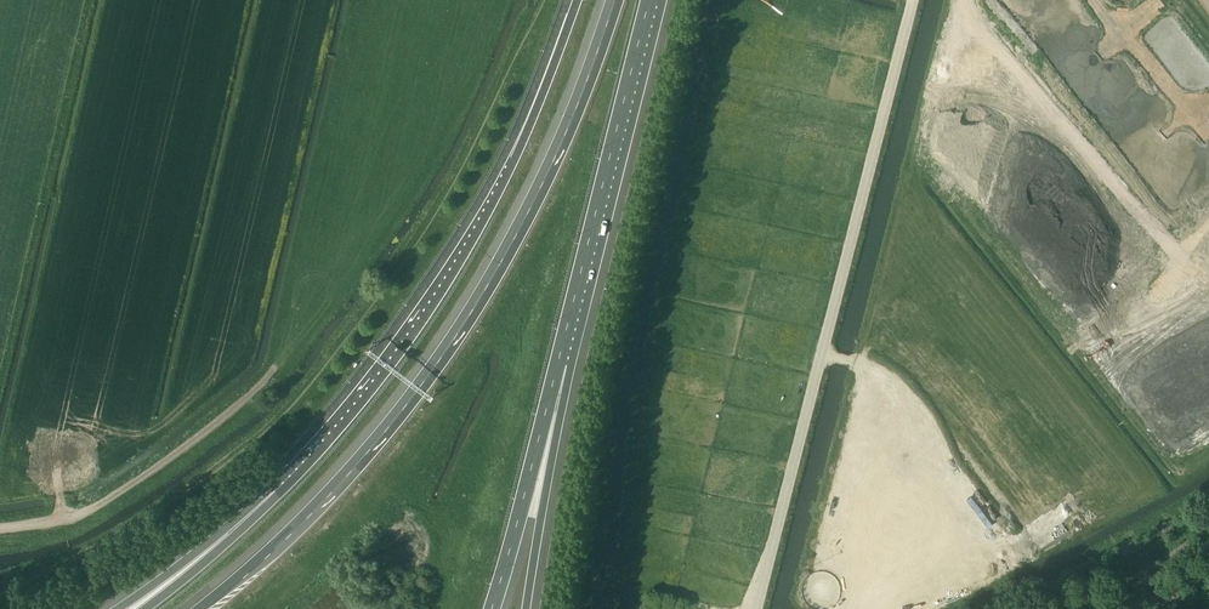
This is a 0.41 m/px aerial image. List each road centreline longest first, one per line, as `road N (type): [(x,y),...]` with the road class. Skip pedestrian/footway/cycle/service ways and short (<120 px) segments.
road 1 (motorway): [(615,0),(528,214),(432,371),(328,496),(197,608)]
road 2 (unclassified): [(756,608),(912,0)]
road 3 (motorway): [(577,0),(536,113),(459,260),(353,408),(282,483)]
road 4 (motorway): [(557,363),(649,0)]
road 5 (unclassified): [(269,374),(147,477),(89,512),(0,528)]
road 6 (motorway): [(492,608),(557,363)]
road 7 (motorway): [(526,608),(557,363)]
road 8 (motorway): [(282,483),(117,608)]
road 9 (motorway): [(282,483),(145,608)]

